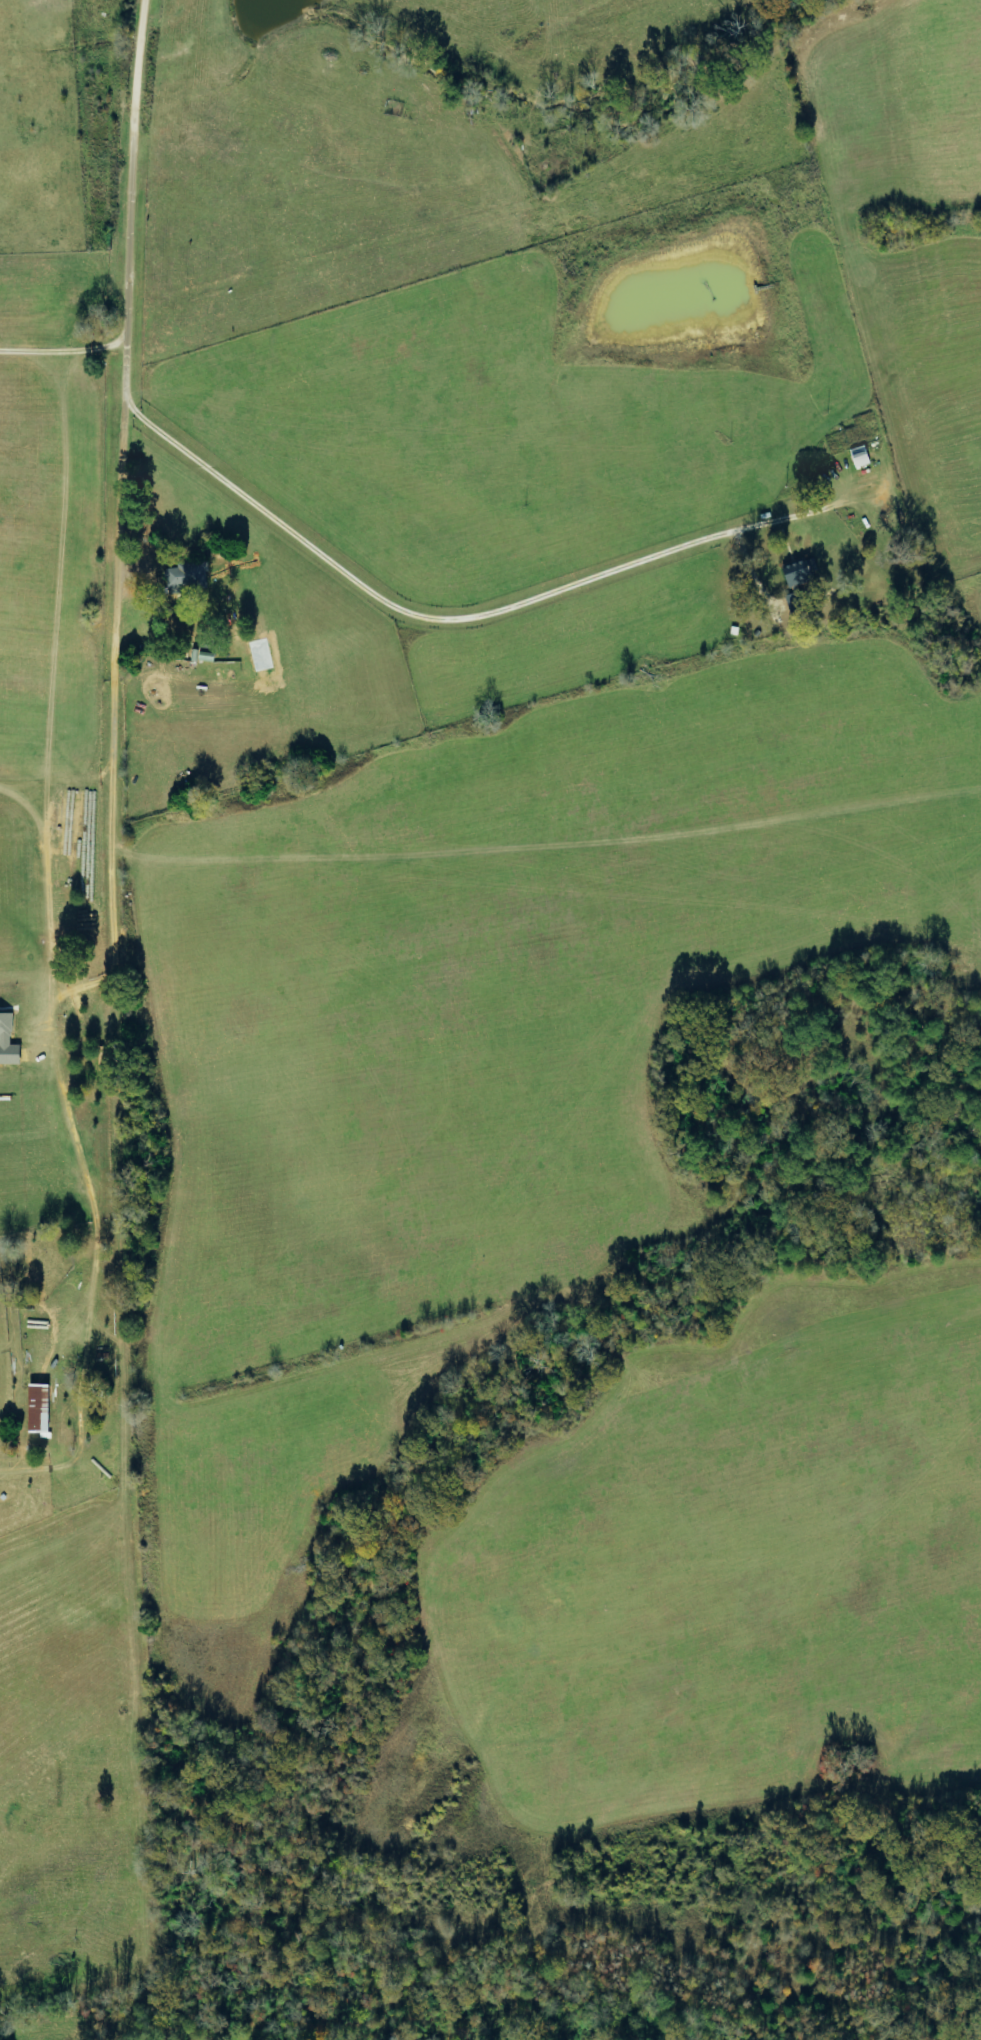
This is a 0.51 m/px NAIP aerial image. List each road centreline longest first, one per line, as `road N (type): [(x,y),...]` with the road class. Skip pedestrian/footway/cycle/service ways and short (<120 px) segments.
road 1 (residential): [(0,1479),(104,1480),(149,1425),(150,980),(116,935),(142,366),(202,0)]

